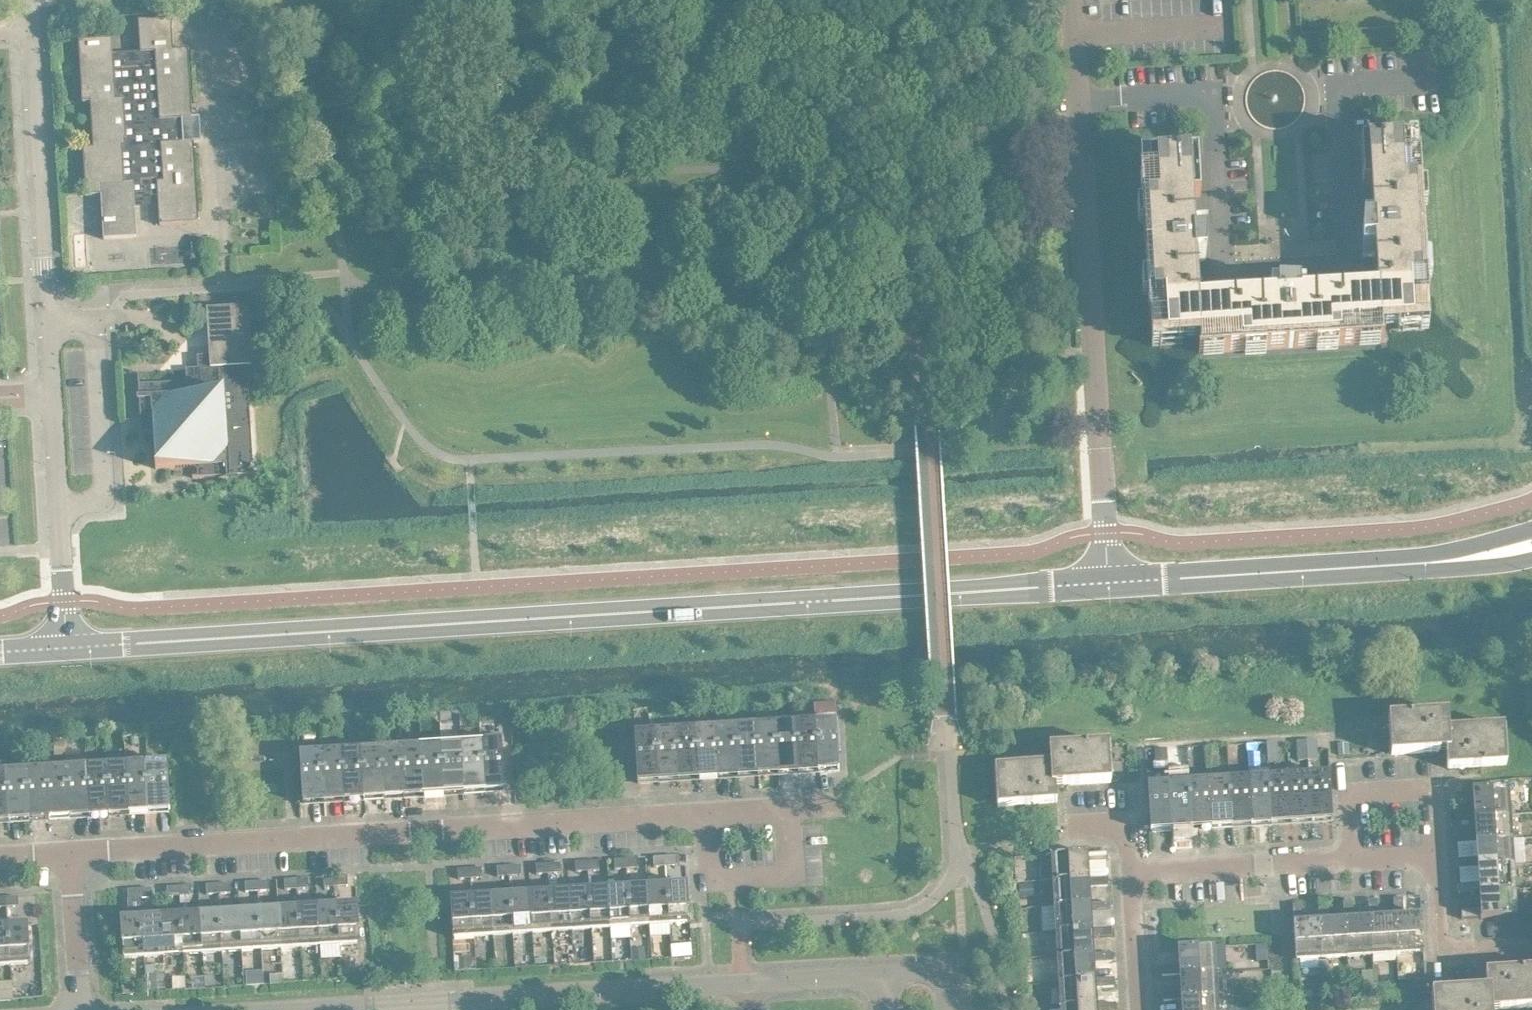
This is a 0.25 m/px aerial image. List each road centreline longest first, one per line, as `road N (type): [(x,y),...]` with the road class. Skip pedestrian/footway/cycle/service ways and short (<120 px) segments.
road 1 (tertiary): [(67,645),(1109,582)]
road 2 (residential): [(67,645),(28,0)]
road 3 (residential): [(72,850),(708,812)]
road 4 (residential): [(1109,582),(1075,0)]
road 5 (tertiary): [(1109,582),(1492,554)]
road 6 (unclassified): [(418,1001),(749,982)]
road 7 (residential): [(1439,855),(1437,787),(1349,791),(1352,859)]
road 8 (residential): [(792,807),(796,874),(712,879),(708,812)]
road 9 (residential): [(1136,868),(1352,859)]
road 10 (residential): [(1514,948),(1444,951),(1439,855)]
road 11 (residential): [(82,1009),(72,850)]
road 12 (unclassified): [(271,1009),(418,1001)]
road 13 (residential): [(1142,1009),(1136,868)]
road 14 (unclassified): [(749,982),(881,975)]

